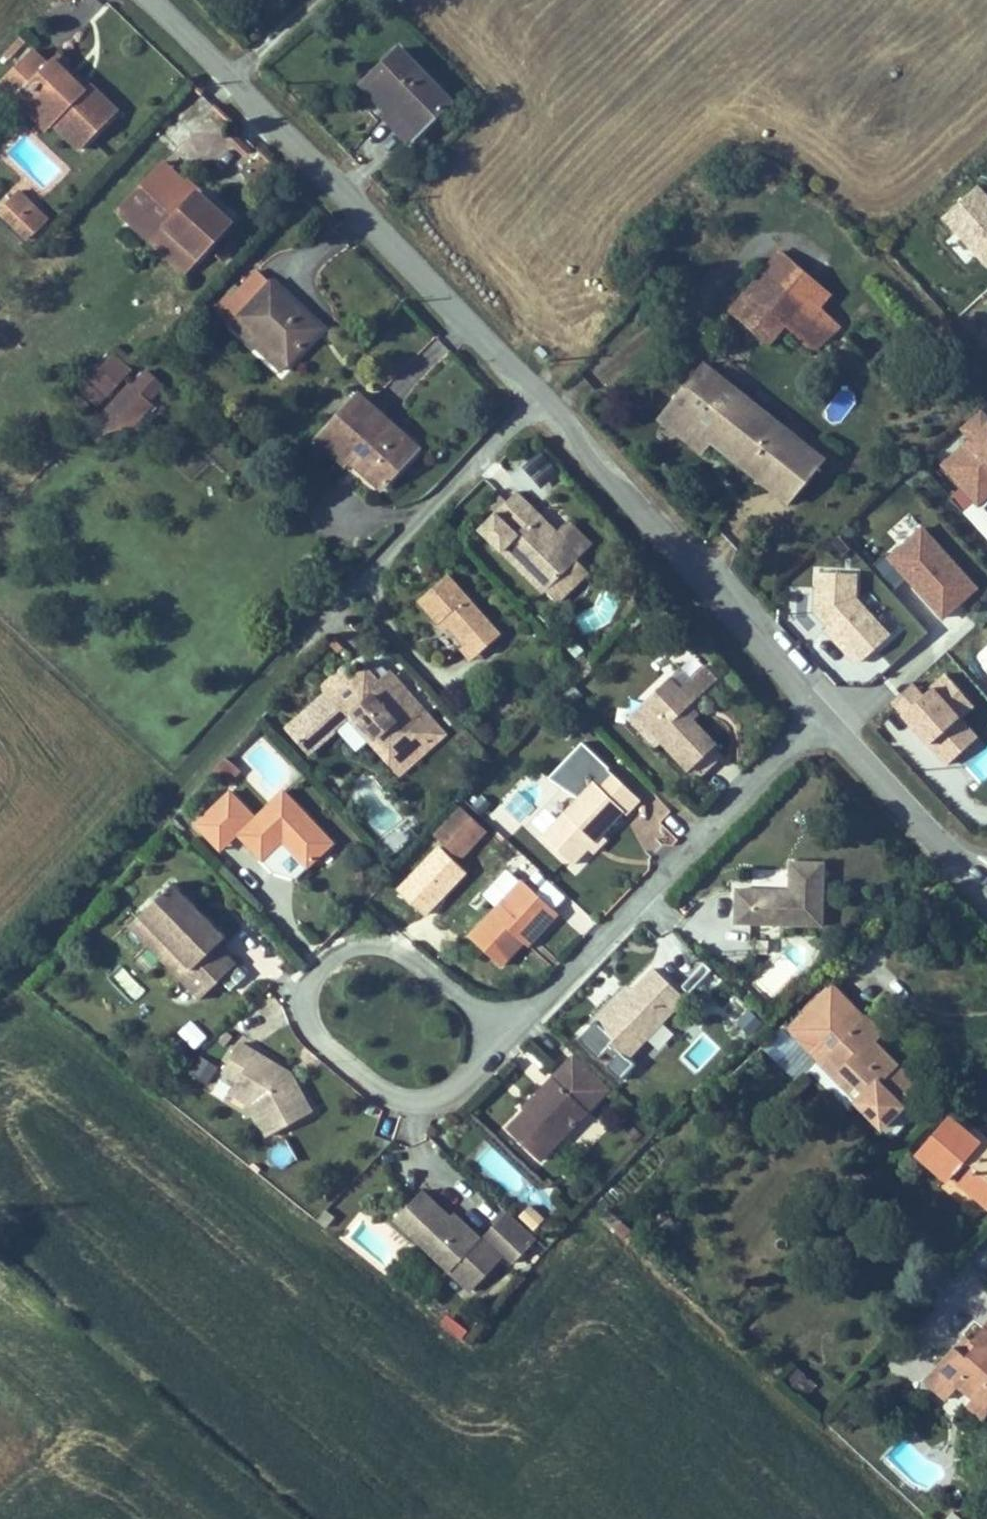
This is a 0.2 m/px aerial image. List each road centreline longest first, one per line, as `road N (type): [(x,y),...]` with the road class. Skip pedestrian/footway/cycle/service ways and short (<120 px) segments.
road 1 (unclassified): [(170,0),(537,385)]
road 2 (residential): [(481,1022),(394,947),(364,942),(333,951),(312,987),(313,1027),(325,1049),(381,1089),(414,1100),(439,1098),(465,1076),(479,1049)]
road 3 (track): [(0,978),(312,624)]
road 4 (residential): [(818,719),(552,990),(481,1022)]
road 5 (unclassified): [(537,385),(600,475),(649,512),(818,719)]
road 6 (residential): [(312,624),(537,385)]
road 7 (unclassified): [(818,719),(945,854),(986,874)]

